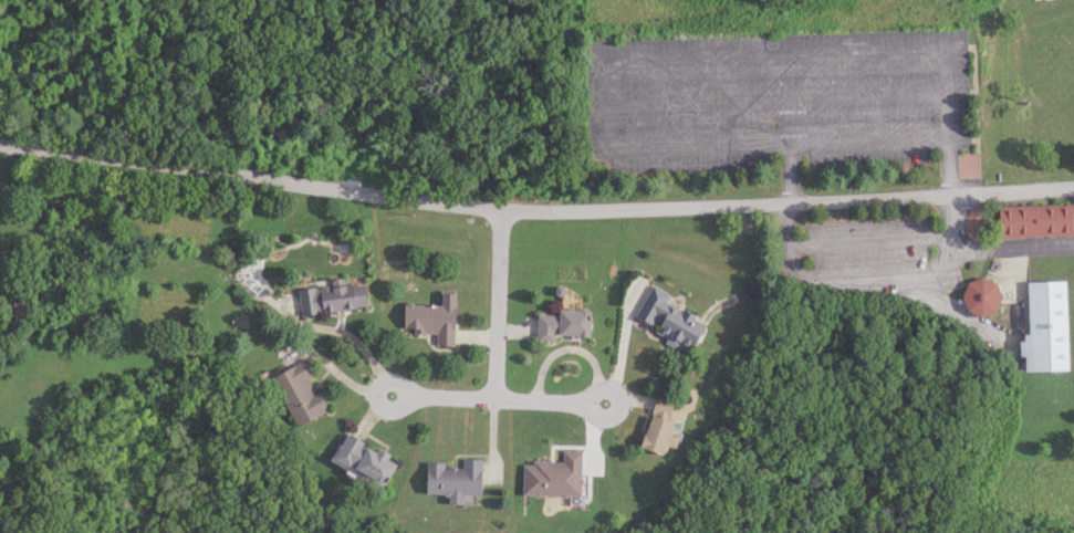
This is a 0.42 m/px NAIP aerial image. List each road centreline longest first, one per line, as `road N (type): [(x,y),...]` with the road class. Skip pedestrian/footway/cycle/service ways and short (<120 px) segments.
road 1 (tertiary): [(501,209),(760,206),(1073,187)]
road 2 (tertiary): [(0,147),(501,209)]
road 3 (residential): [(405,395),(388,383),(377,395),(392,406),(405,395),(542,401),(586,401),(603,389),(618,395),(615,414),(586,401)]
road 4 (residential): [(501,209),(491,399)]

